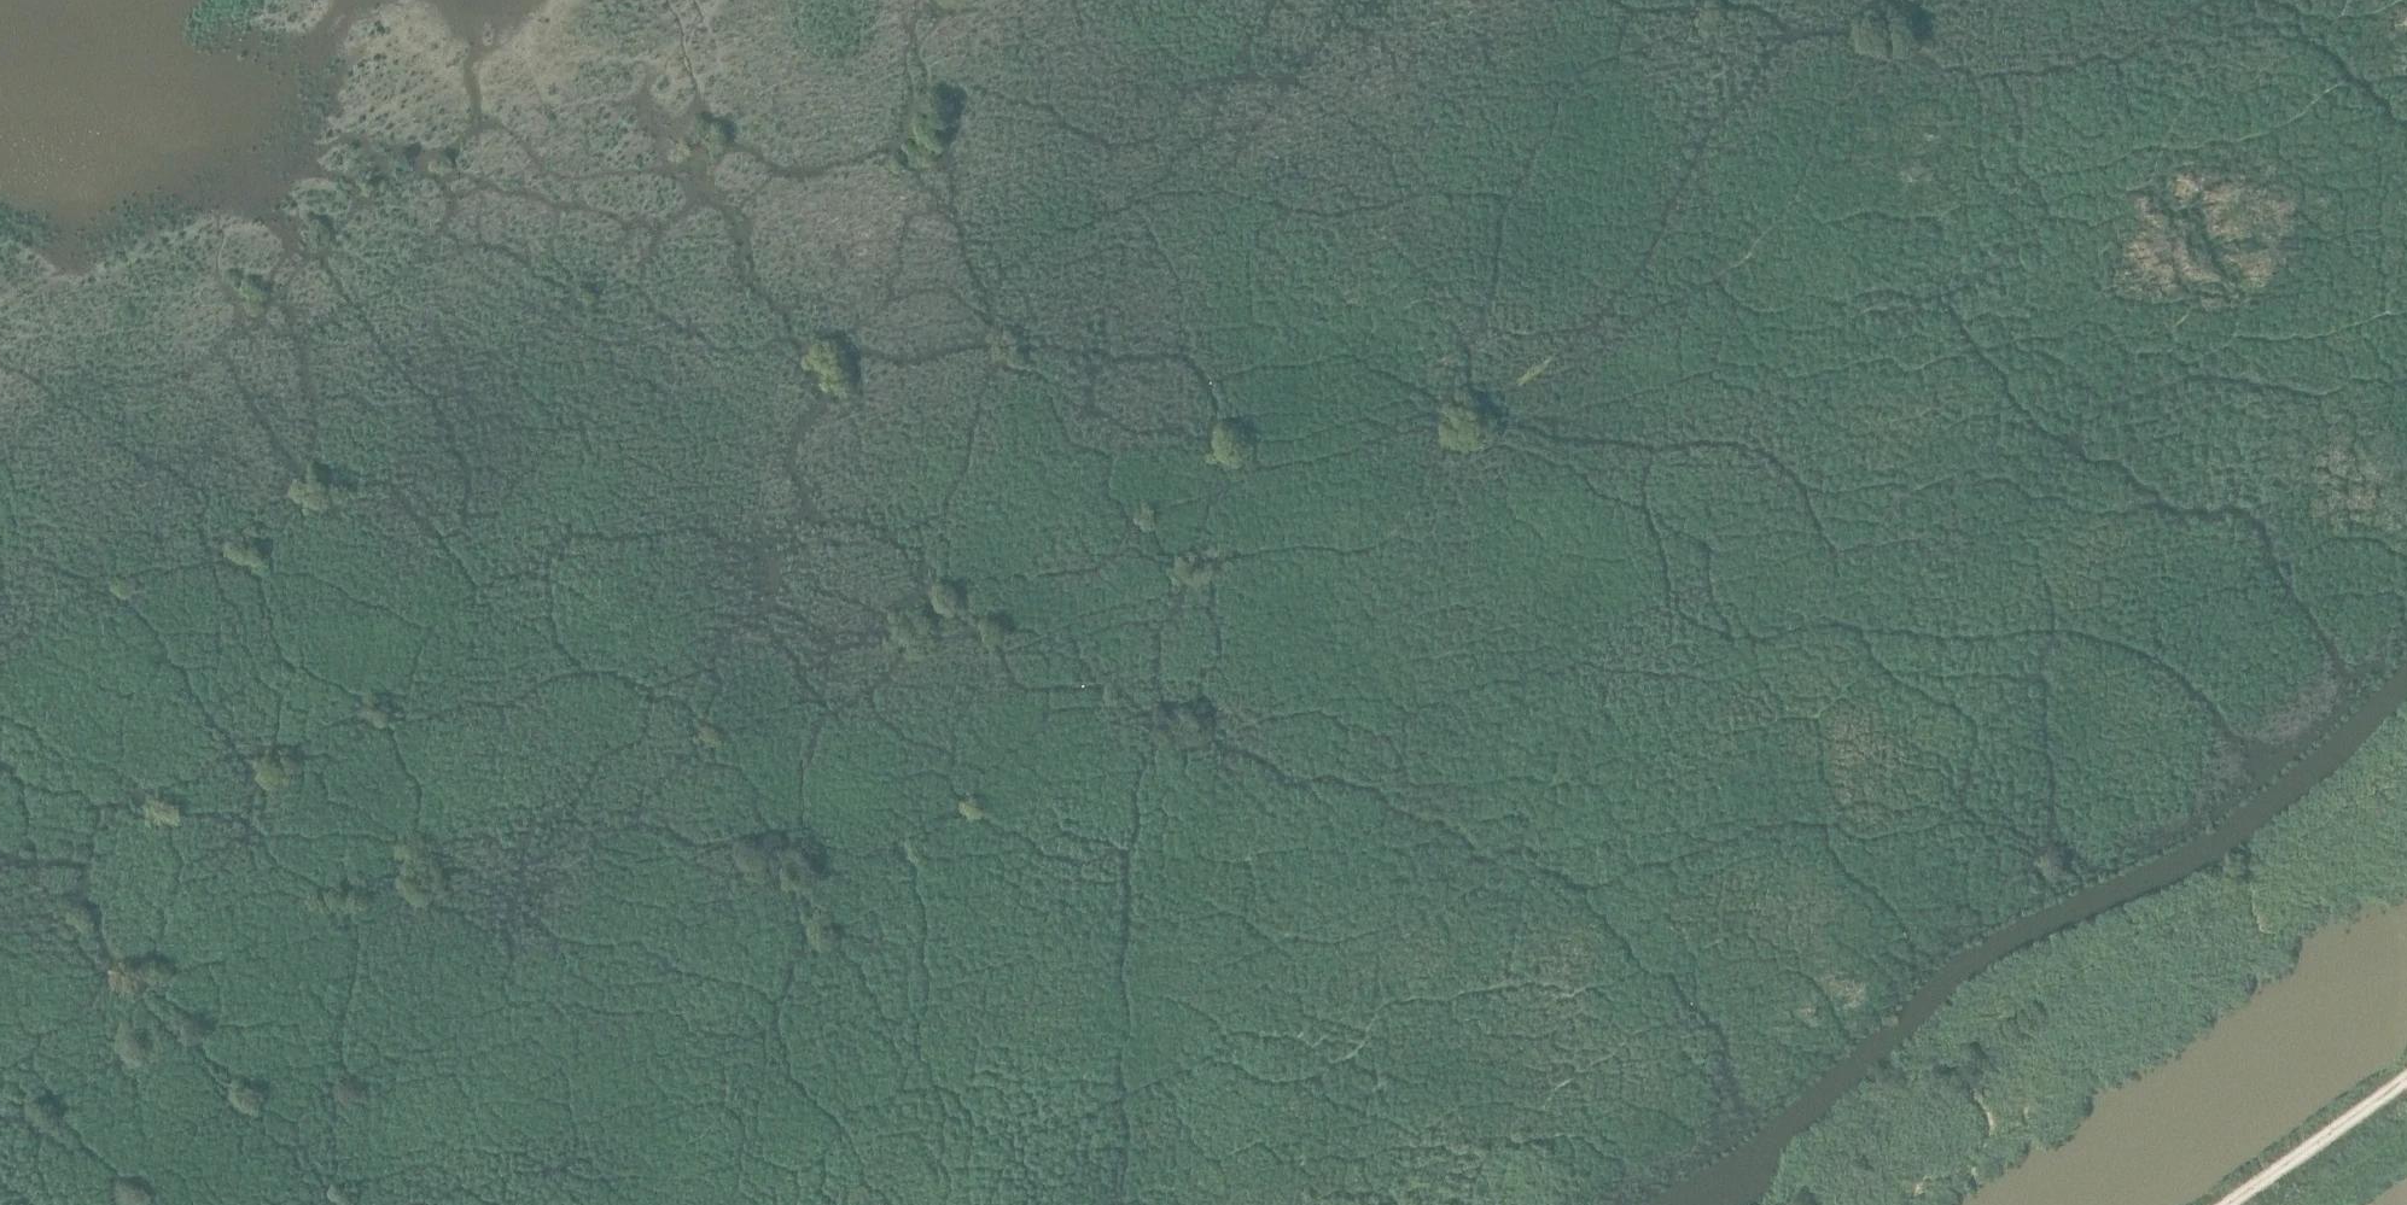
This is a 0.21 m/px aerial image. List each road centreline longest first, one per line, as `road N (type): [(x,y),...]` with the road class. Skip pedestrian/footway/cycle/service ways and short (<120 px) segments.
road 1 (track): [(2406,1080),(2230,1204)]

